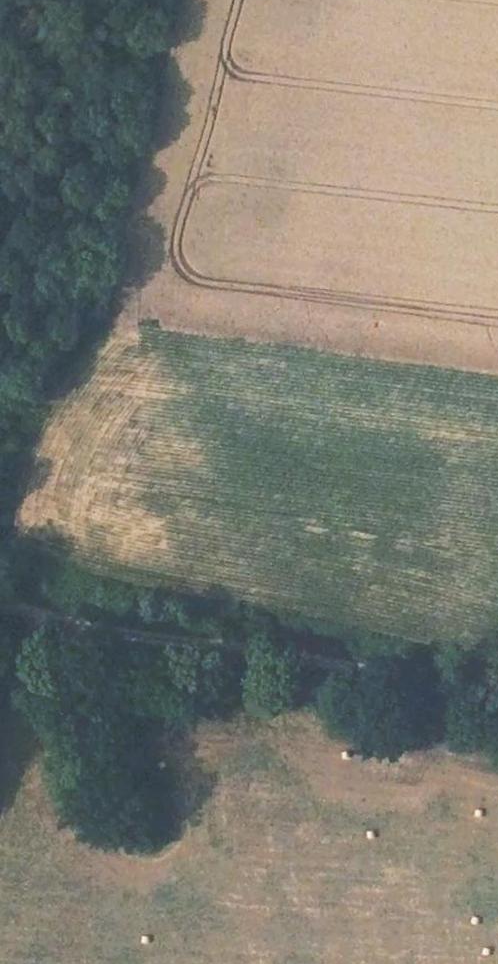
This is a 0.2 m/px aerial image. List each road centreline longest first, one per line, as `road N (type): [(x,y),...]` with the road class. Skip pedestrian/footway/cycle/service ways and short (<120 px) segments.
road 1 (track): [(497,709),(448,689),(151,642),(0,609)]

